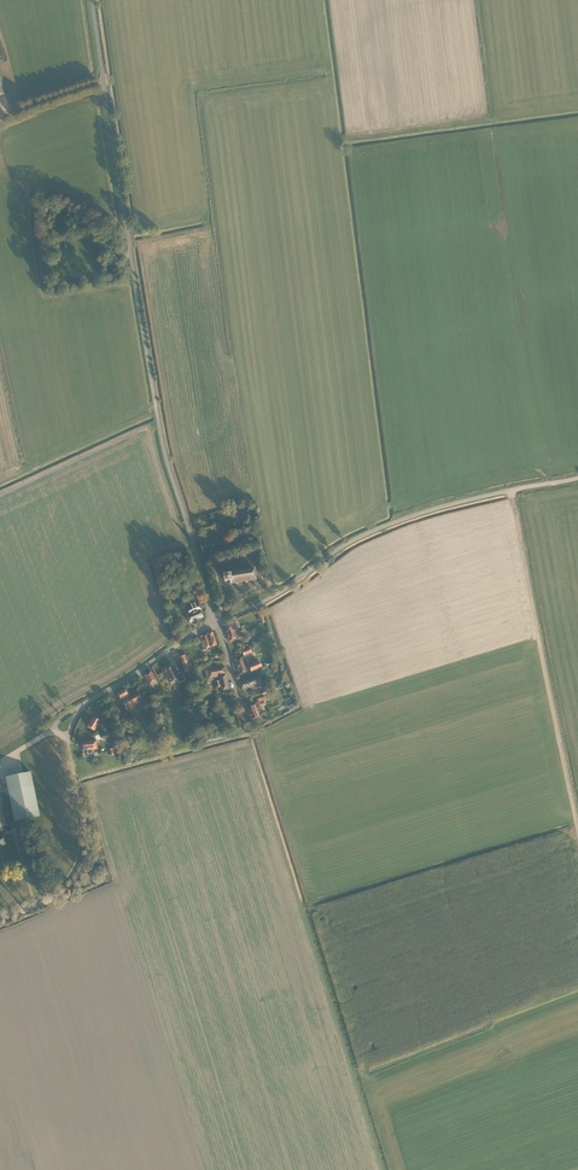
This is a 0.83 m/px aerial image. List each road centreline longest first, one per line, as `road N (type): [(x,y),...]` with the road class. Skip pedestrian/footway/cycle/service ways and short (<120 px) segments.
road 1 (unclassified): [(214,623),(165,460),(92,0)]
road 2 (tertiary): [(0,918),(61,892),(82,867),(87,830),(67,747),(76,717),(214,623)]
road 3 (tertiary): [(214,623),(404,519),(577,479)]

